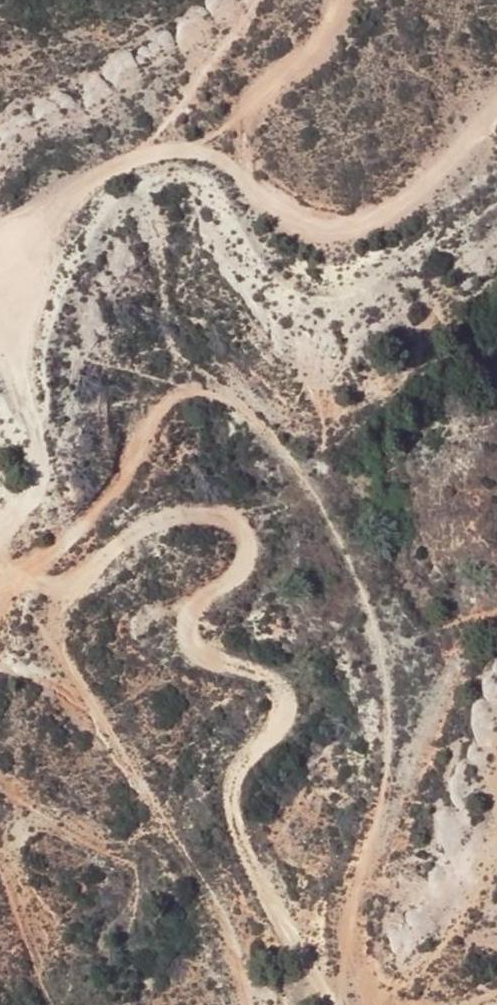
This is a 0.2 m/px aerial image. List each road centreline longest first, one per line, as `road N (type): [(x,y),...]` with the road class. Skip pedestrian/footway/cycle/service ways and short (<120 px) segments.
road 1 (track): [(322,1004),(227,808),(276,713),(272,681),(214,659),(187,625),(235,566),(237,517),(141,526),(104,563),(67,579),(24,577),(0,554)]
road 2 (track): [(359,0),(350,23),(249,92),(247,160),(278,205),(368,217),(456,152),(496,91)]
road 3 (track): [(0,255),(53,238),(115,167),(248,147)]

